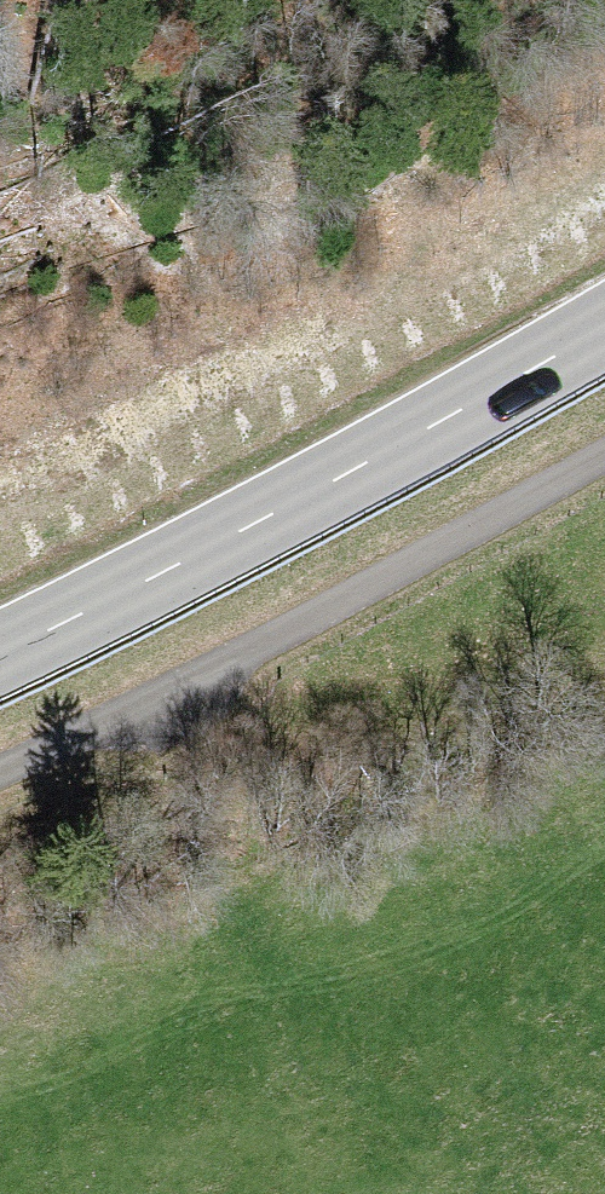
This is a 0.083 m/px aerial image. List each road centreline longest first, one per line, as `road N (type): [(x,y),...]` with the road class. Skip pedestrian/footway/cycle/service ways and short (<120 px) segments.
road 1 (primary): [(604,325),(0,658)]
road 2 (track): [(604,451),(135,711),(0,775)]

